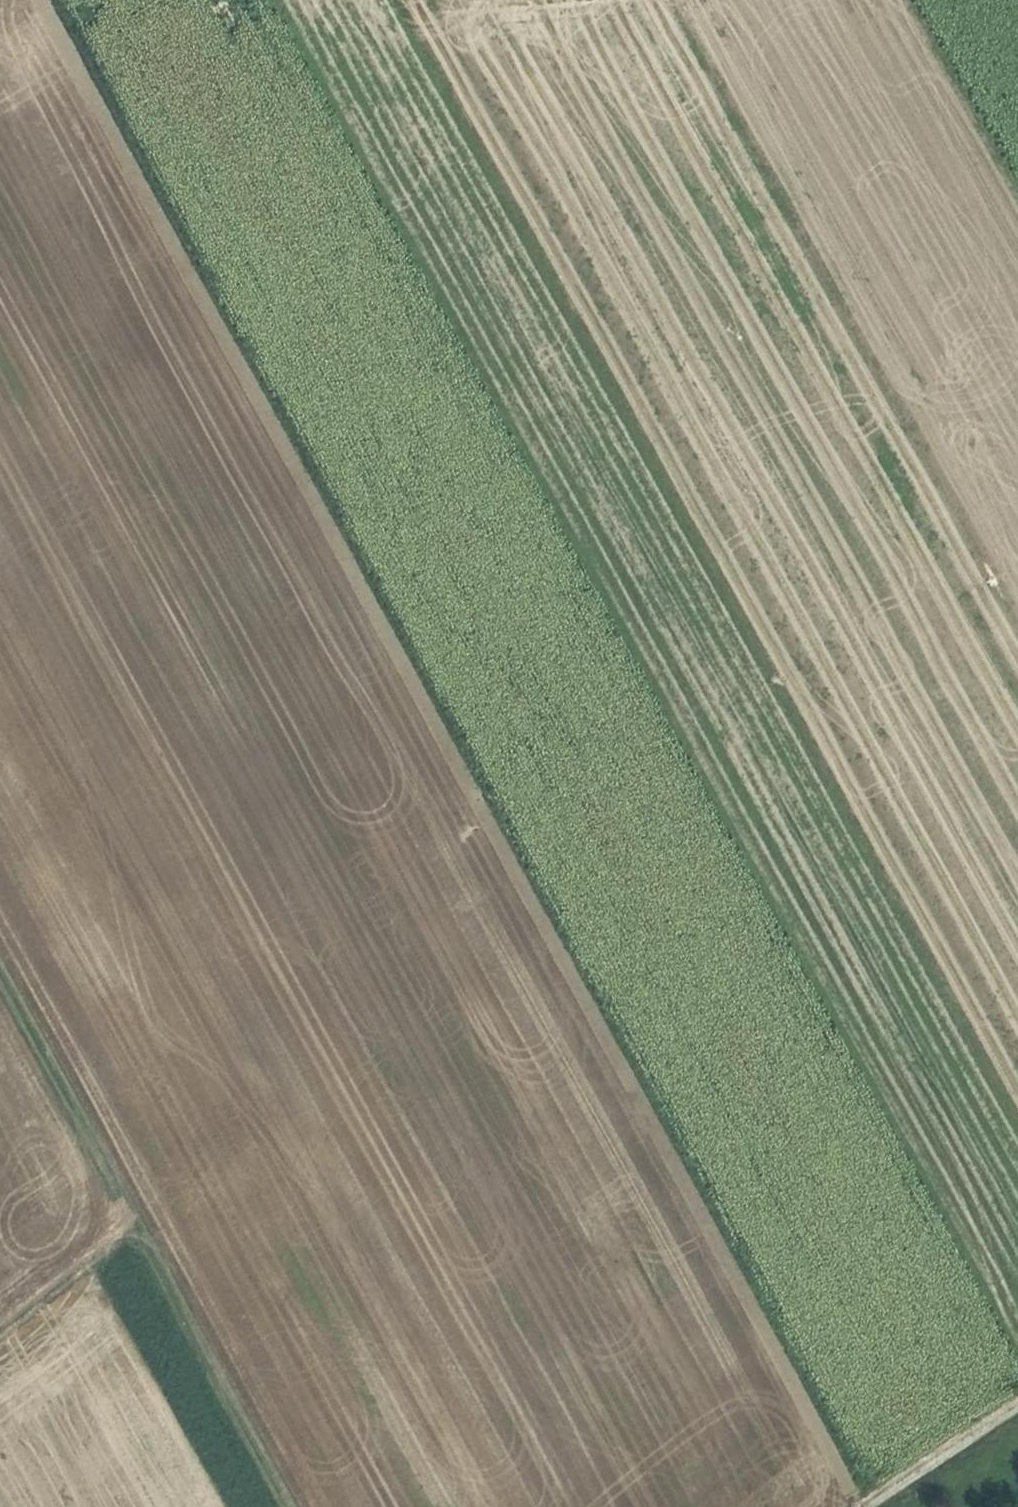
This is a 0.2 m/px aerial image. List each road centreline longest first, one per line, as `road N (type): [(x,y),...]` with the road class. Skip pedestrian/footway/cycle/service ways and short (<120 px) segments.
road 1 (track): [(0,1337),(127,1226),(0,986)]
road 2 (track): [(127,1226),(283,1506)]
road 3 (track): [(858,1506),(1017,1401)]

